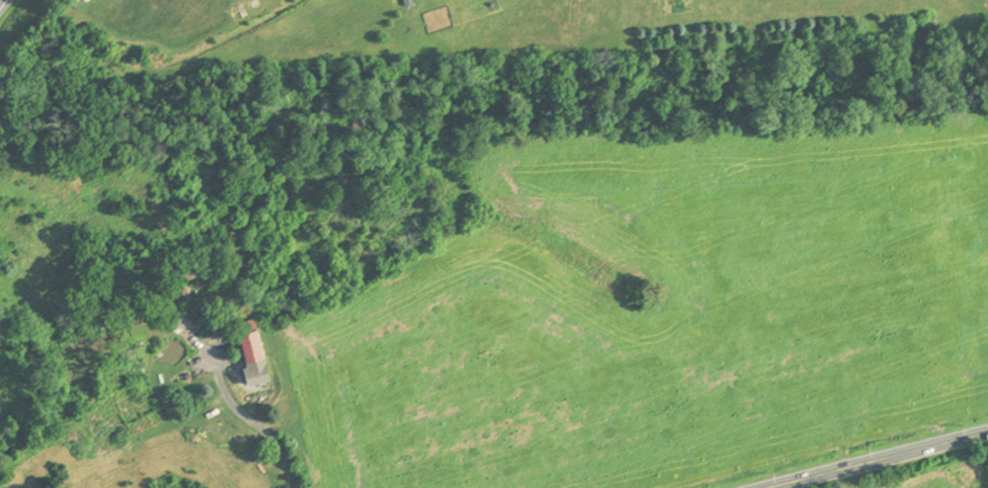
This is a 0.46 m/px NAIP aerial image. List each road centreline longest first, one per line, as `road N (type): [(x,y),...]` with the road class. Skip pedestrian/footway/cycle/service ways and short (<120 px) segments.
road 1 (primary): [(774,487),(987,433)]

